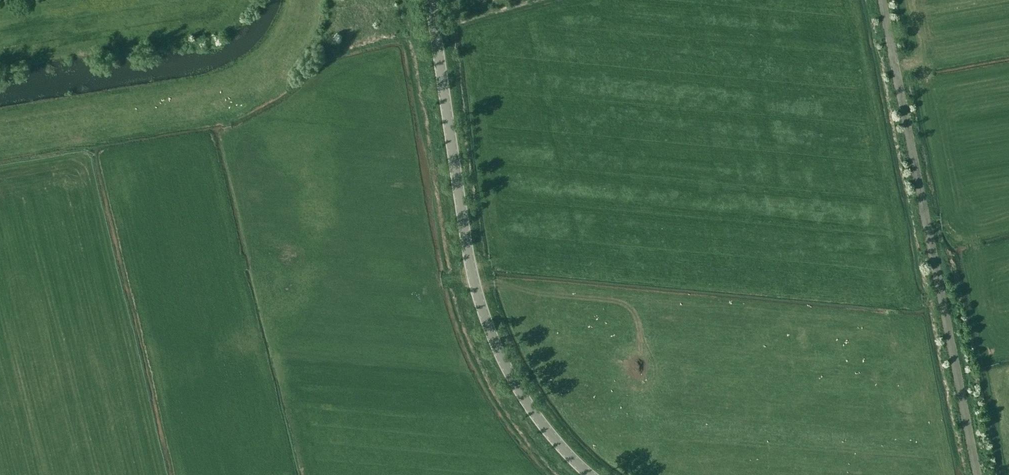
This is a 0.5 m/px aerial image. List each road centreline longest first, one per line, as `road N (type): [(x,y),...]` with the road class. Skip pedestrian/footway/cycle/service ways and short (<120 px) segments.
road 1 (tertiary): [(590,474),(528,405),(481,305),(430,0)]
road 2 (unclassified): [(978,474),(882,0)]

